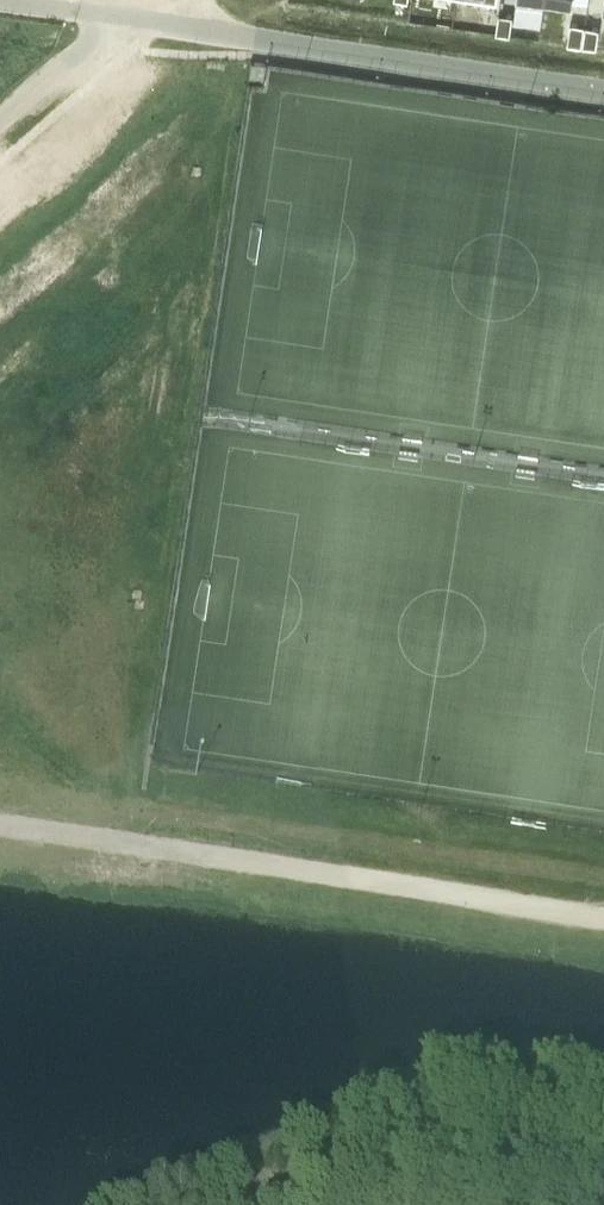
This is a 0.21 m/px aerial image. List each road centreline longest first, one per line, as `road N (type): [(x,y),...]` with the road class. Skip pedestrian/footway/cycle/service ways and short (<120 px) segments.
road 1 (track): [(603,921),(0,825)]
road 2 (residential): [(603,94),(132,18)]
road 3 (residential): [(0,124),(132,18)]
road 4 (residential): [(132,18),(11,0)]

